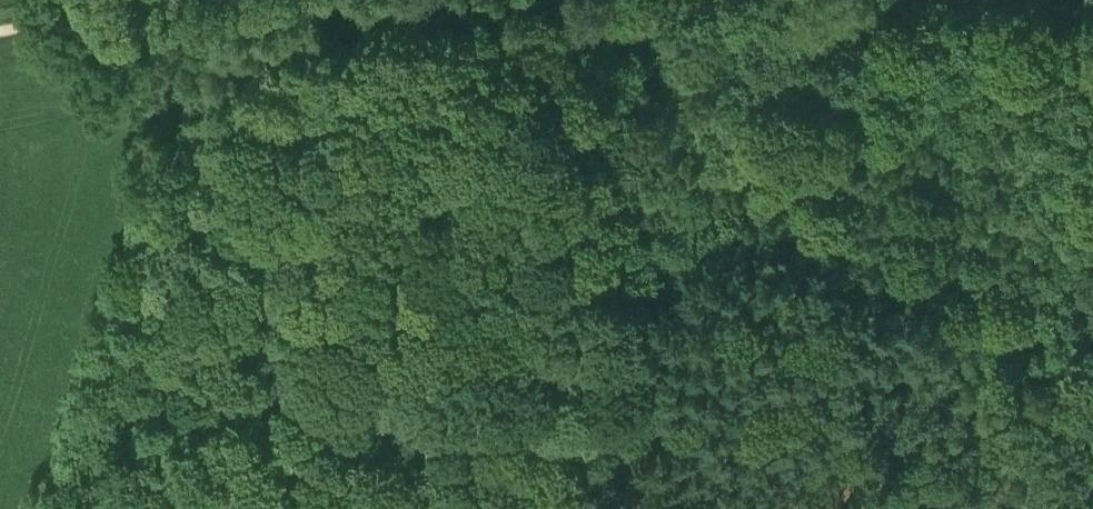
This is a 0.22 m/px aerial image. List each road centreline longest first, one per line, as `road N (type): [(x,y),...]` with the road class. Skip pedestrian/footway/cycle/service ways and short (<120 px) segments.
road 1 (track): [(0,36),(183,0)]

